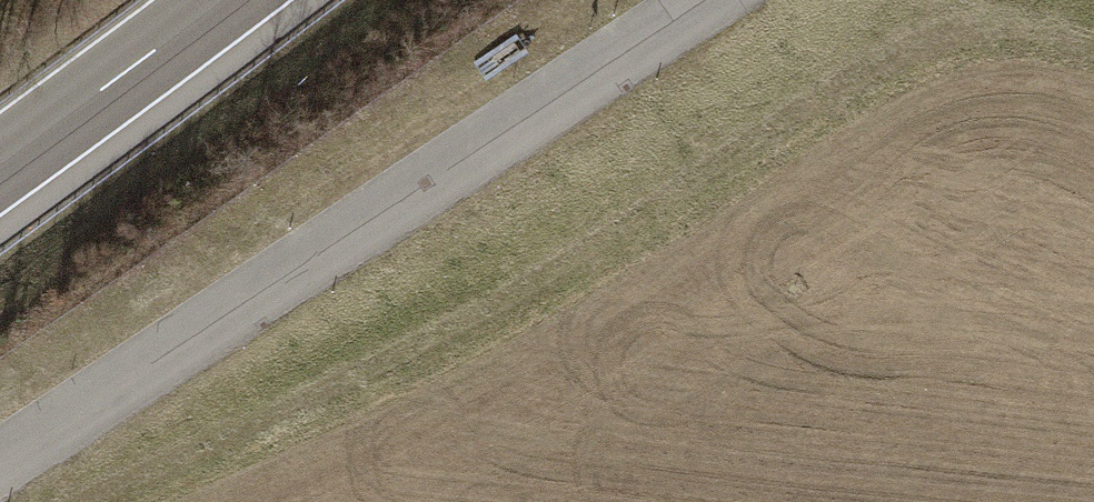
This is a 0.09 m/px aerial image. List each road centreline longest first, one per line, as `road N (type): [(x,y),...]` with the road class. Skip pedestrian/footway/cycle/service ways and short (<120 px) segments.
road 1 (track): [(118,501),(524,303),(942,44),(1070,58),(1093,69)]
road 2 (unclassified): [(0,478),(709,0)]
road 3 (motorway): [(0,164),(222,0)]

